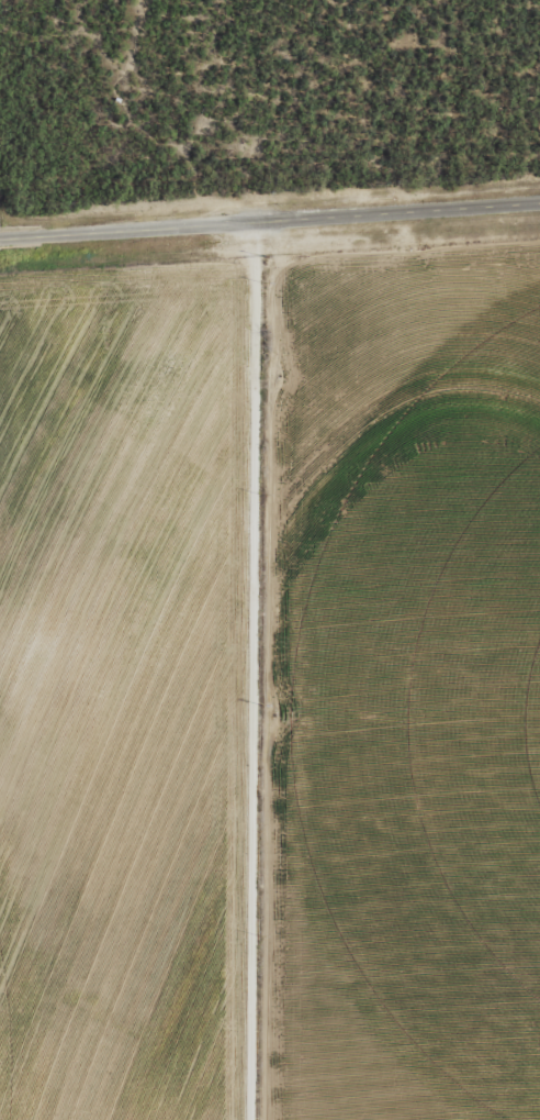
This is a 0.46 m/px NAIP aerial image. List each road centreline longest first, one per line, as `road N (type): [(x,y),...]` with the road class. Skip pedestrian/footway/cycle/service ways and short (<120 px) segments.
road 1 (tertiary): [(0,245),(539,208)]

